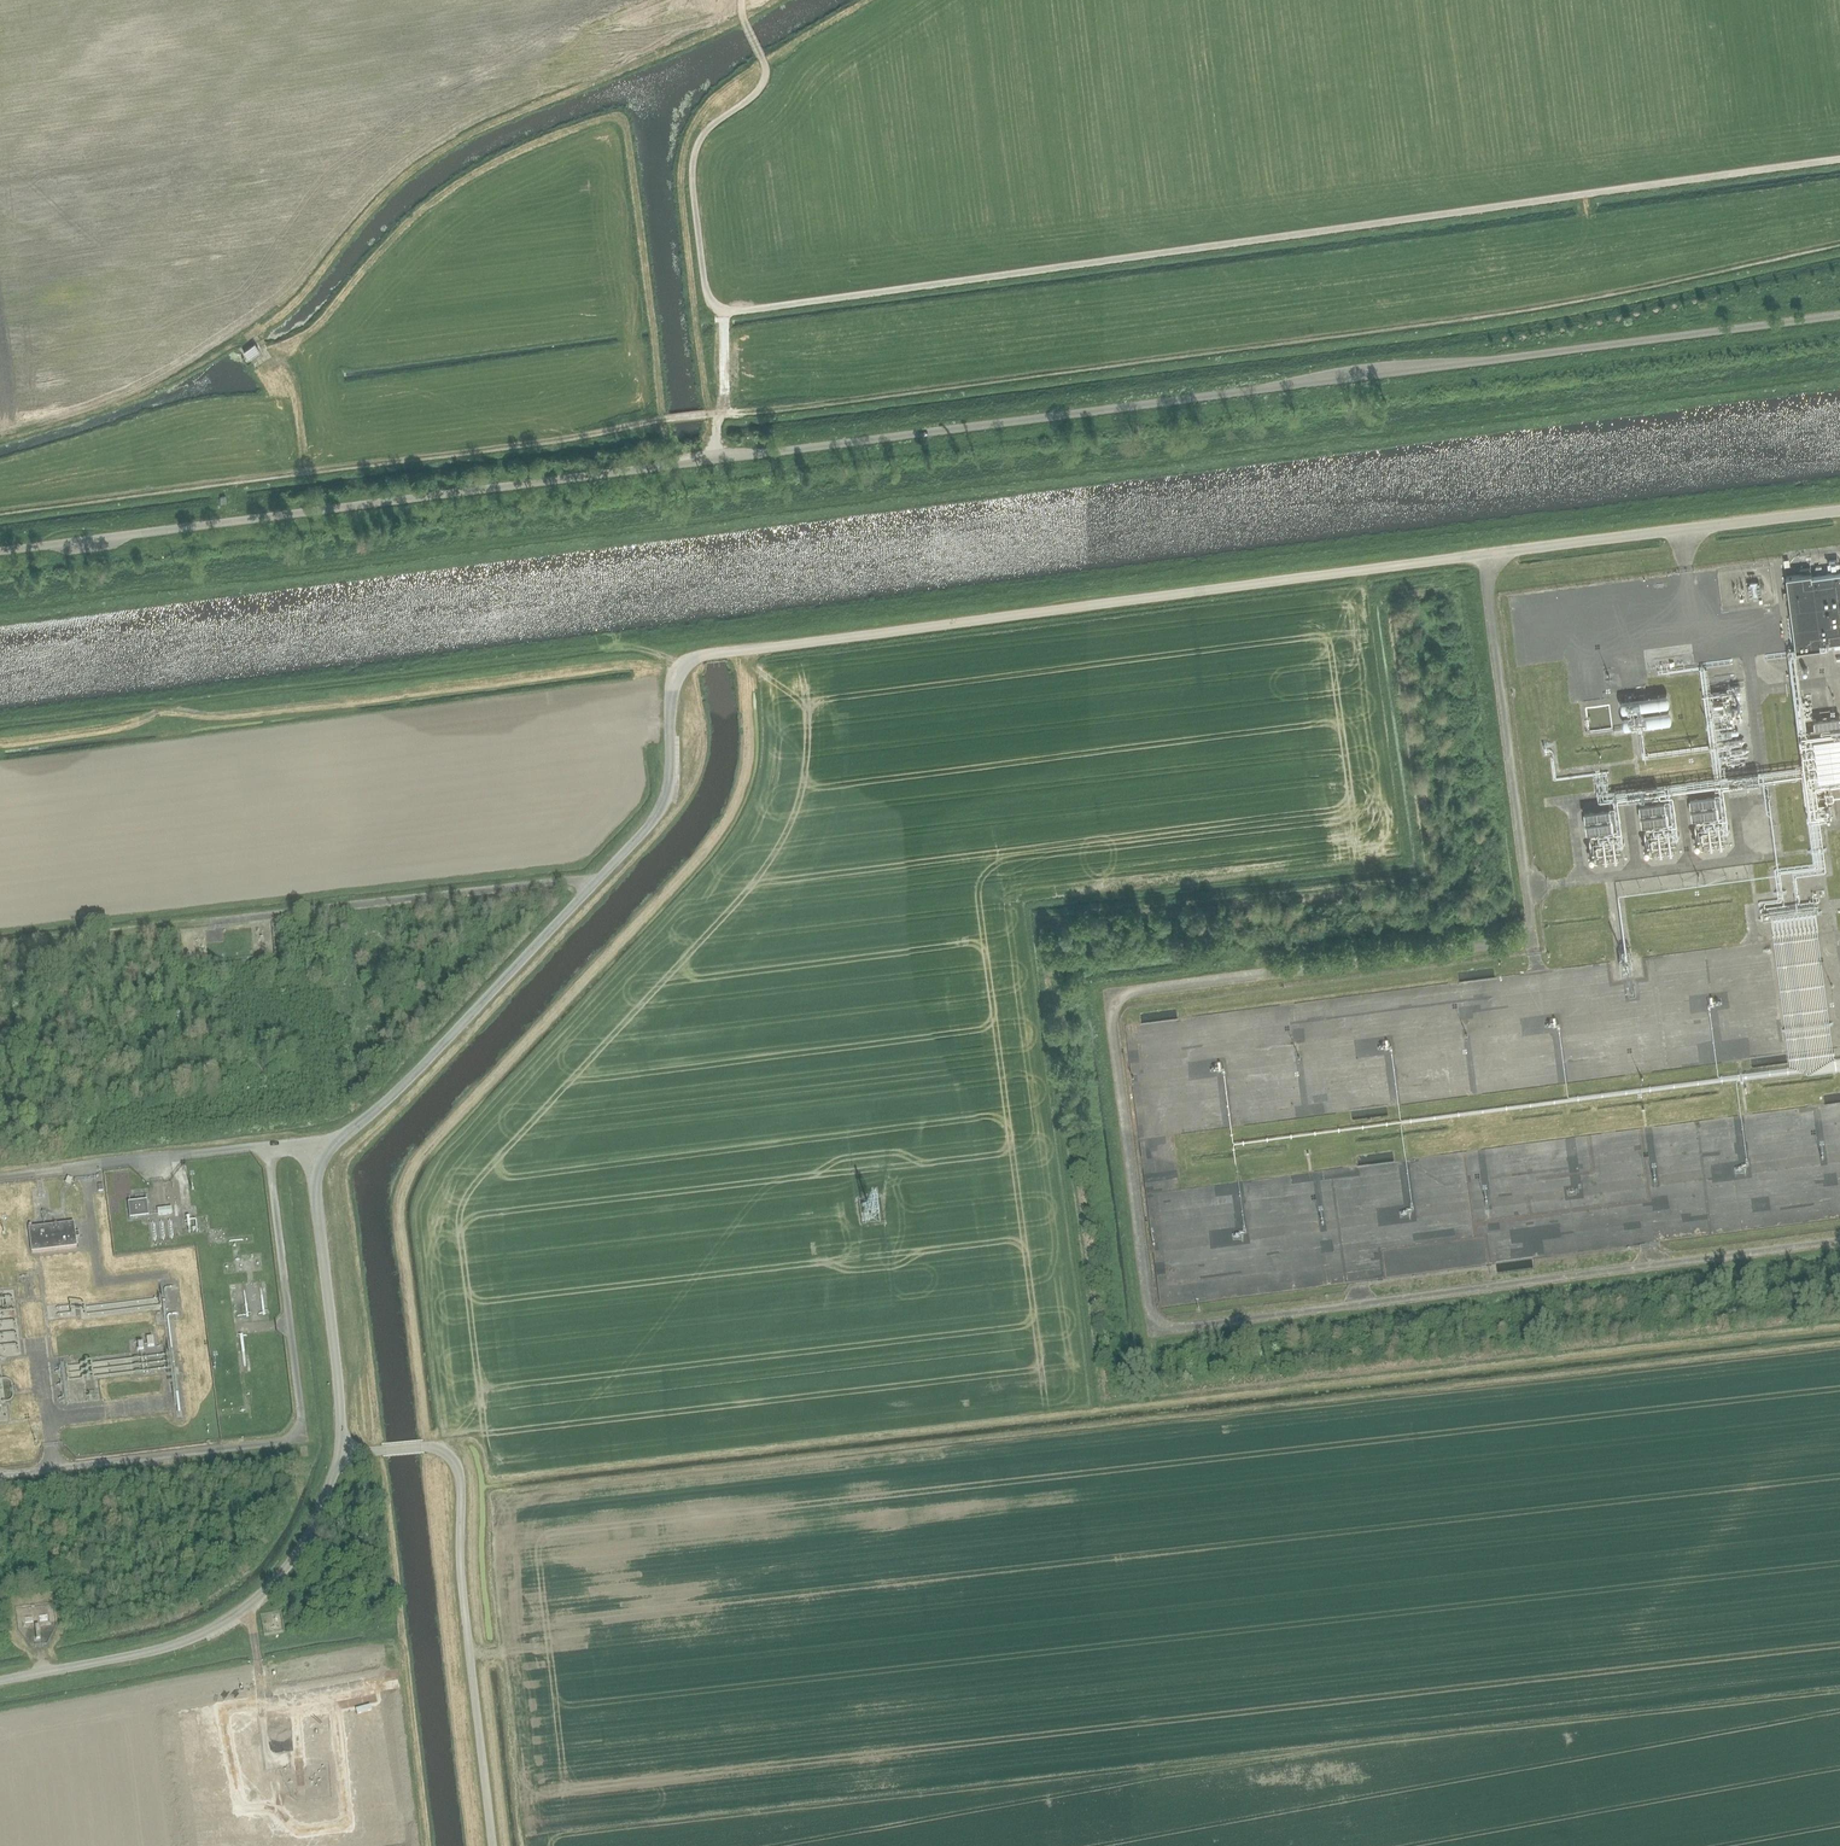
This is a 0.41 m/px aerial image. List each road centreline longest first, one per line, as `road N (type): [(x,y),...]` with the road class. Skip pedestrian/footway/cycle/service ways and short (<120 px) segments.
road 1 (unclassified): [(336,1457),(315,1174),(339,1140),(399,1089),(650,824),(666,786),(670,694),(691,664),(1839,513)]
road 2 (unclassified): [(1839,316),(0,553)]
road 3 (unclassified): [(0,1683),(158,1651),(243,1611),(297,1555),(336,1457)]
road 4 (unclassified): [(490,1845),(458,1567),(458,1483),(450,1461),(423,1449)]
road 5 (track): [(263,368),(277,358),(292,364),(305,475)]

